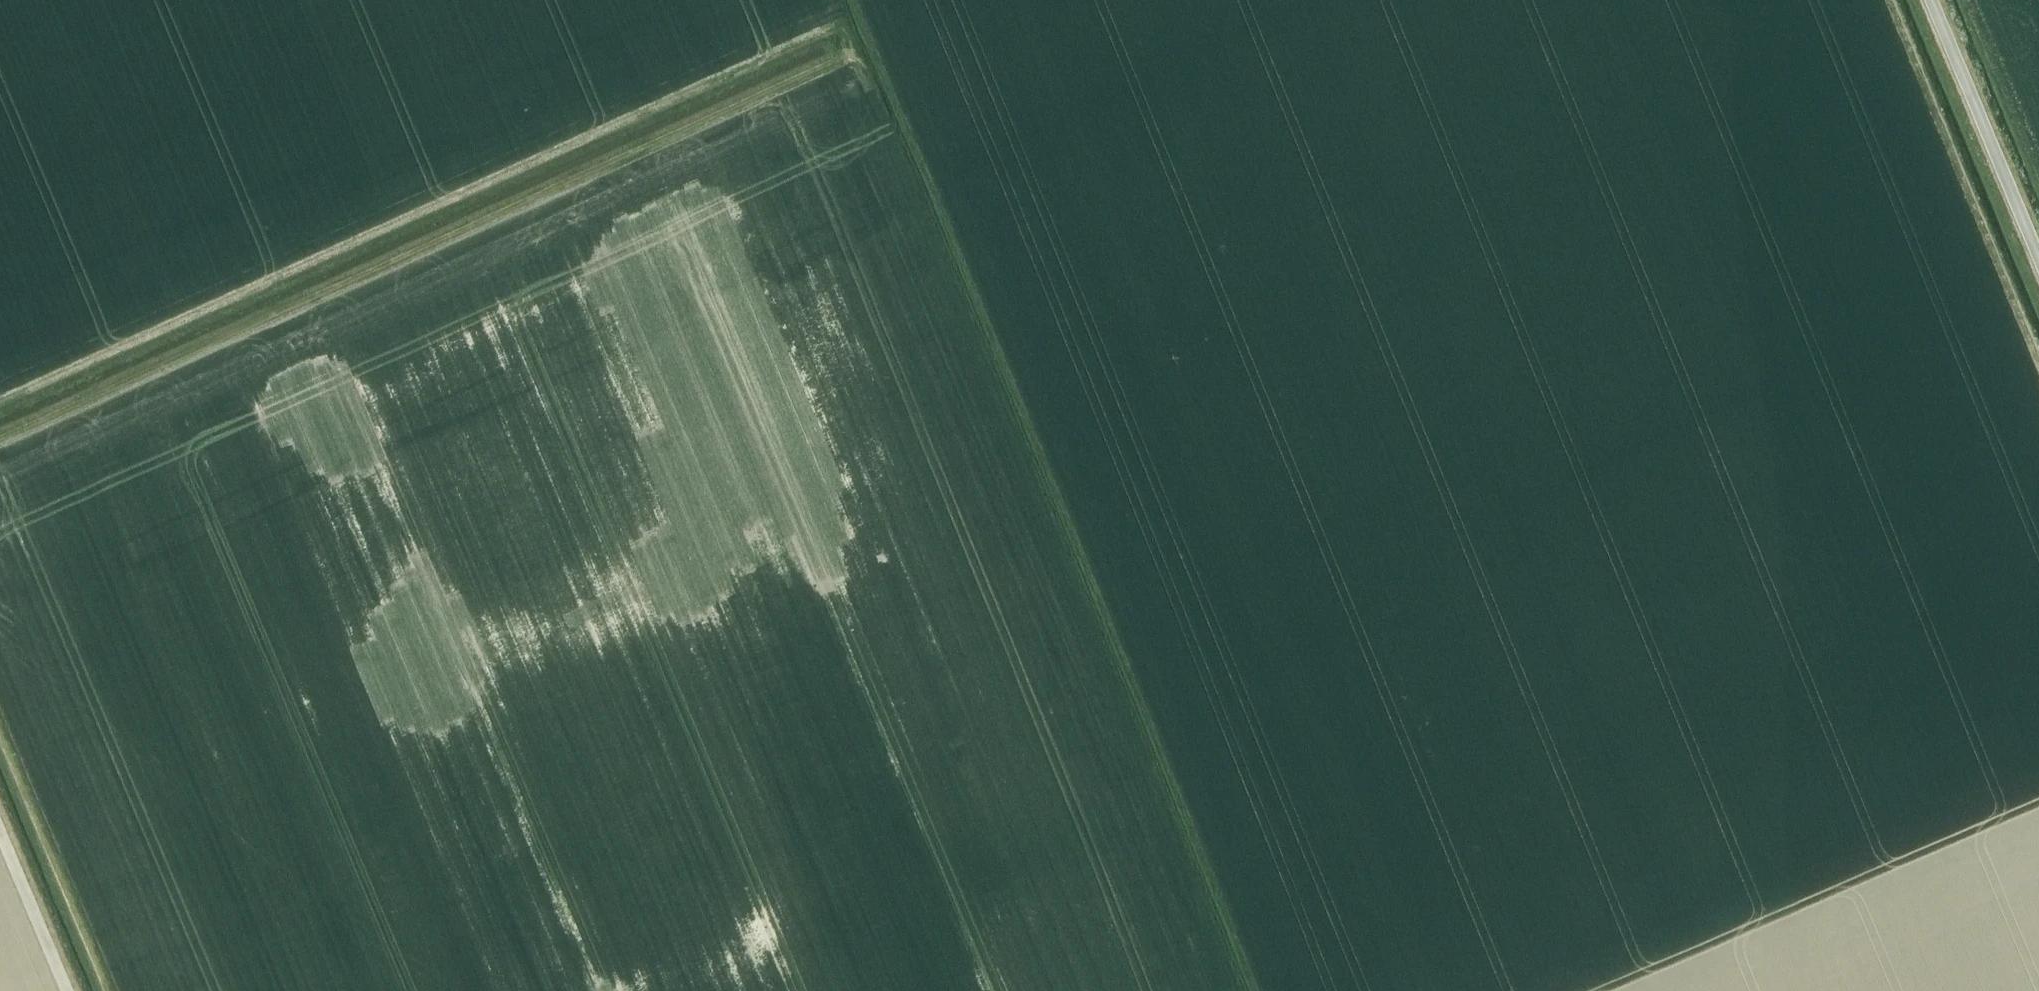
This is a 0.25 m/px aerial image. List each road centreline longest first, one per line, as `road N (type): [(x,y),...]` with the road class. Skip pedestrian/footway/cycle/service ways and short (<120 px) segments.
road 1 (unclassified): [(2038,260),(1932,0)]
road 2 (track): [(59,990),(0,852)]

